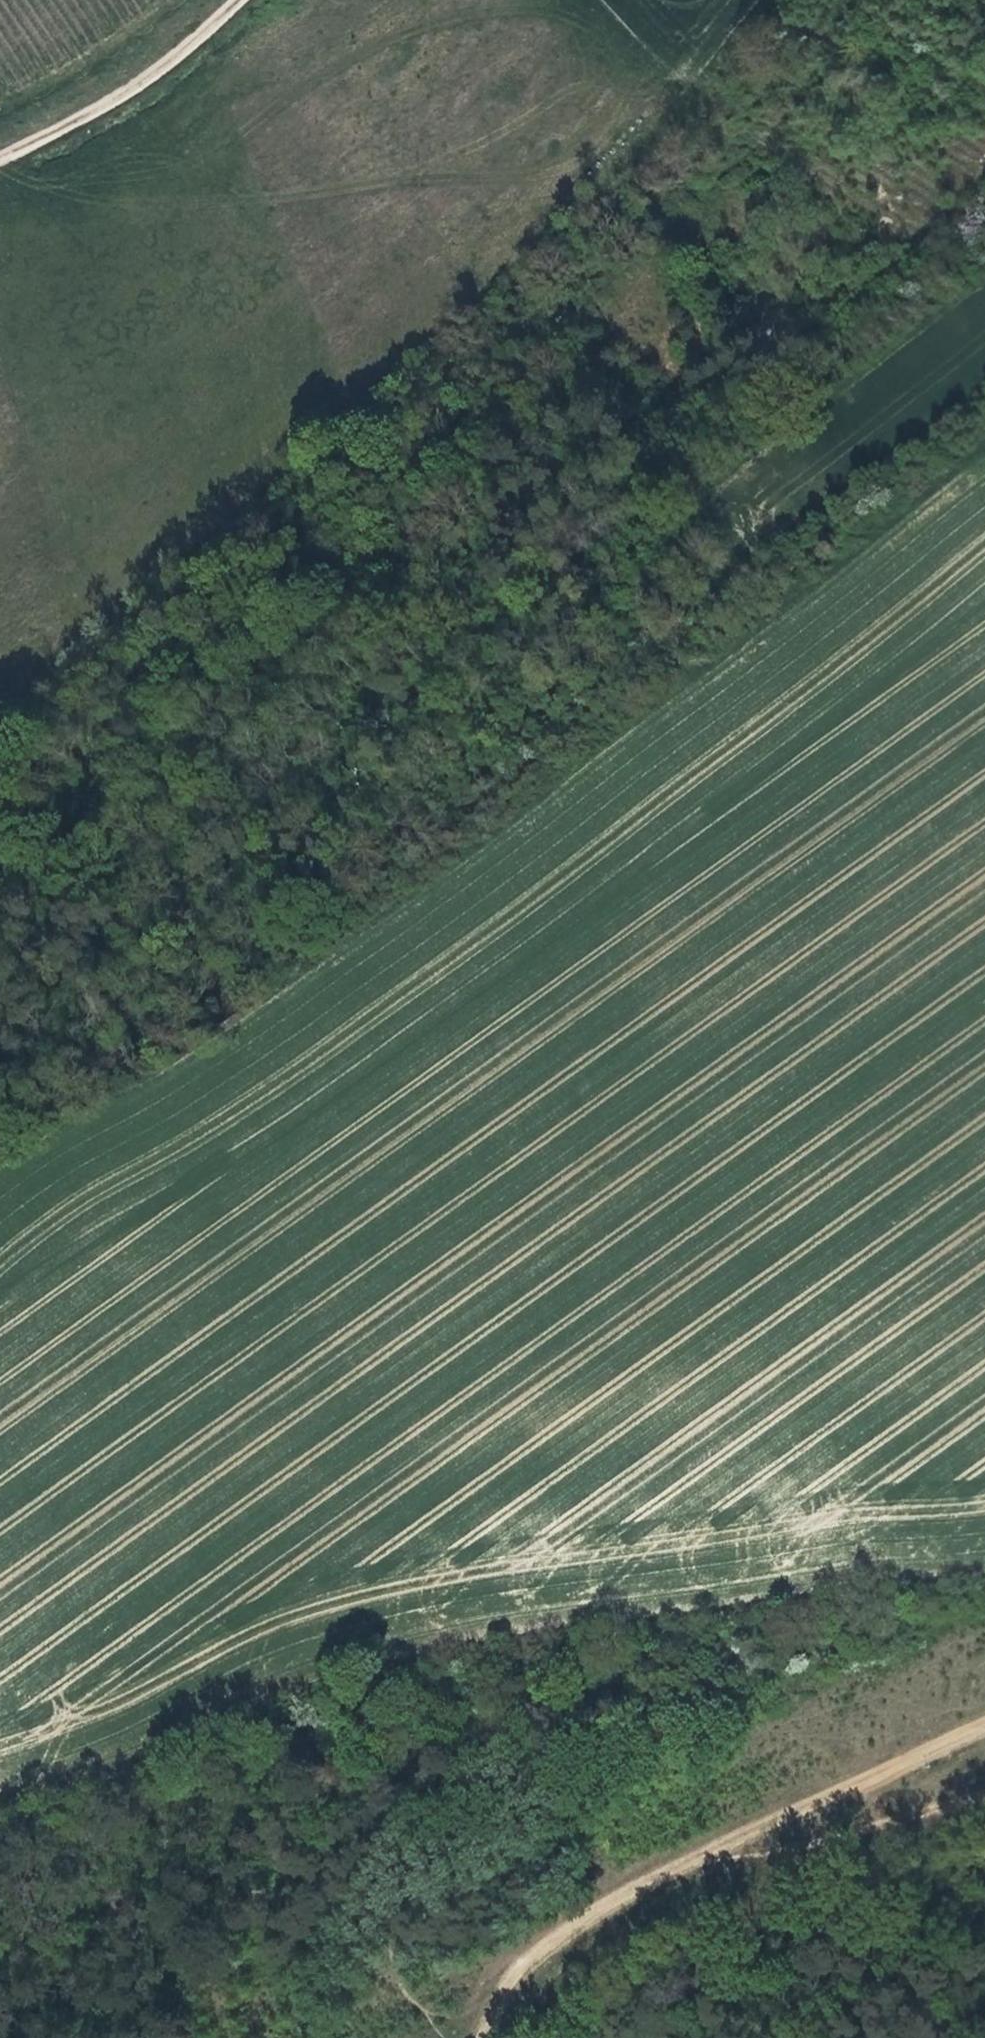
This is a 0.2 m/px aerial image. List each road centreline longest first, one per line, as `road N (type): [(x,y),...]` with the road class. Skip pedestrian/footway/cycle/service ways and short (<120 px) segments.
road 1 (track): [(984,1728),(610,1903),(520,1967),(483,2037)]
road 2 (track): [(0,156),(128,89),(236,0)]

